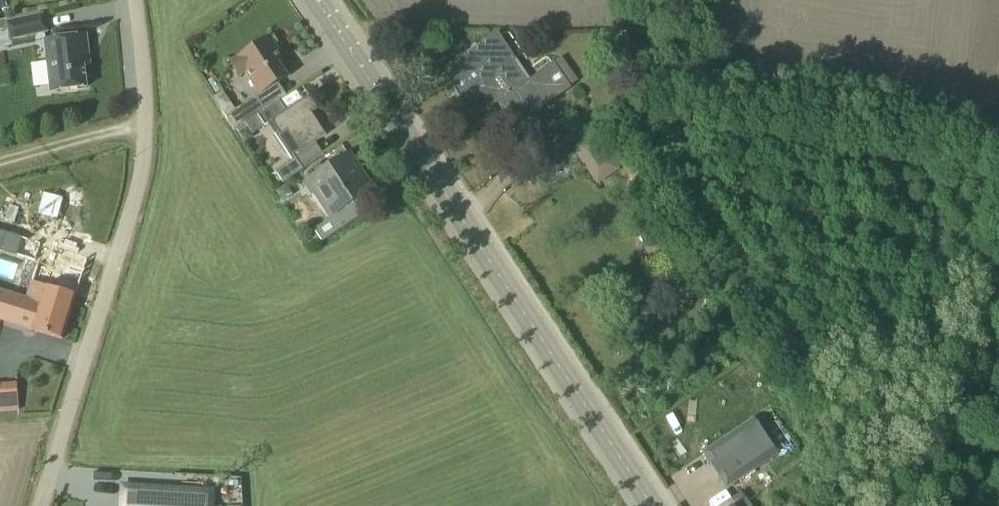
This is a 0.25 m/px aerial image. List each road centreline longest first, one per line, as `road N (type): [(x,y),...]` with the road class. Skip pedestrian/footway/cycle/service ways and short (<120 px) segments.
road 1 (tertiary): [(650,505),(314,0)]
road 2 (unclassified): [(38,505),(142,161),(131,0)]
road 3 (track): [(0,162),(143,121)]

